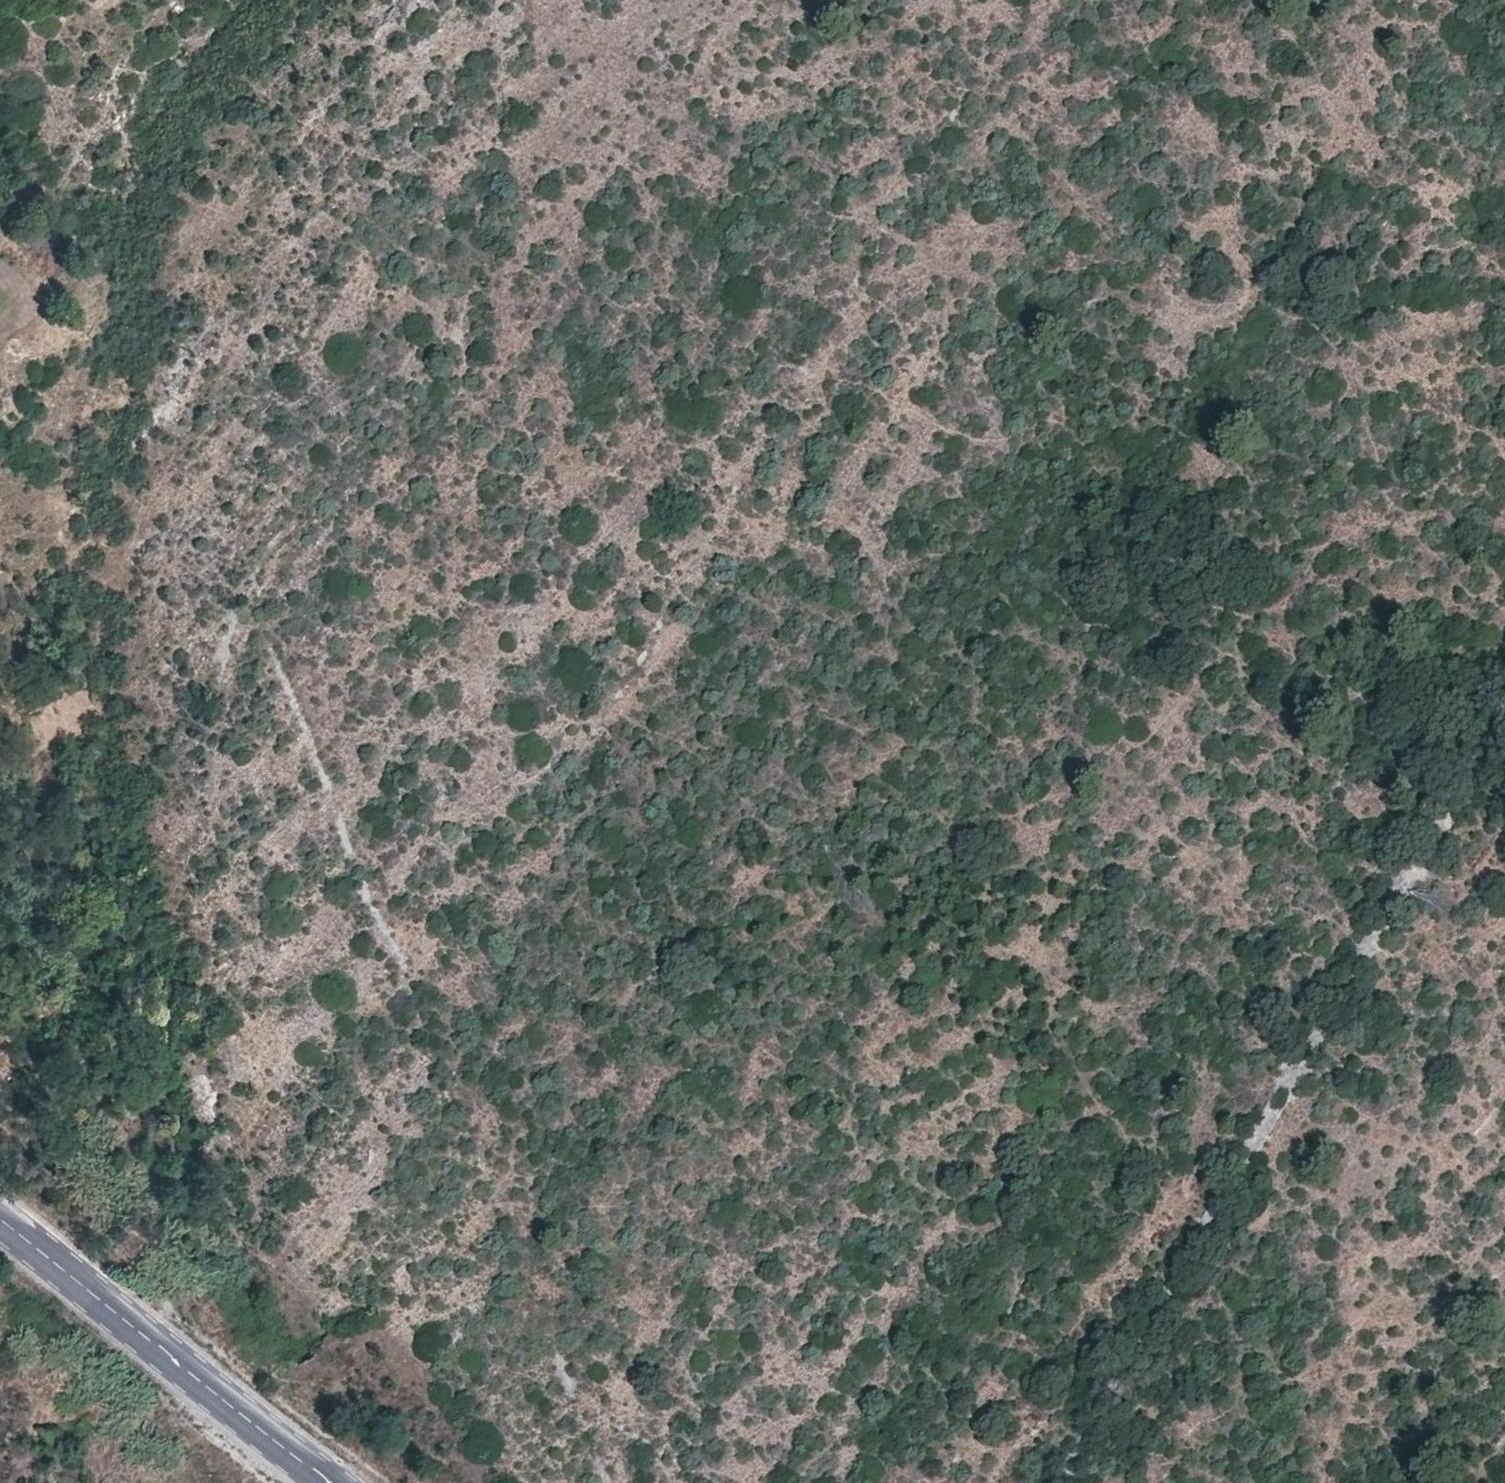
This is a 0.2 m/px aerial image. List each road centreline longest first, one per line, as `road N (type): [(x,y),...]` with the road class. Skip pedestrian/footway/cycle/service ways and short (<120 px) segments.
road 1 (tertiary): [(0,1219),(330,1482)]

